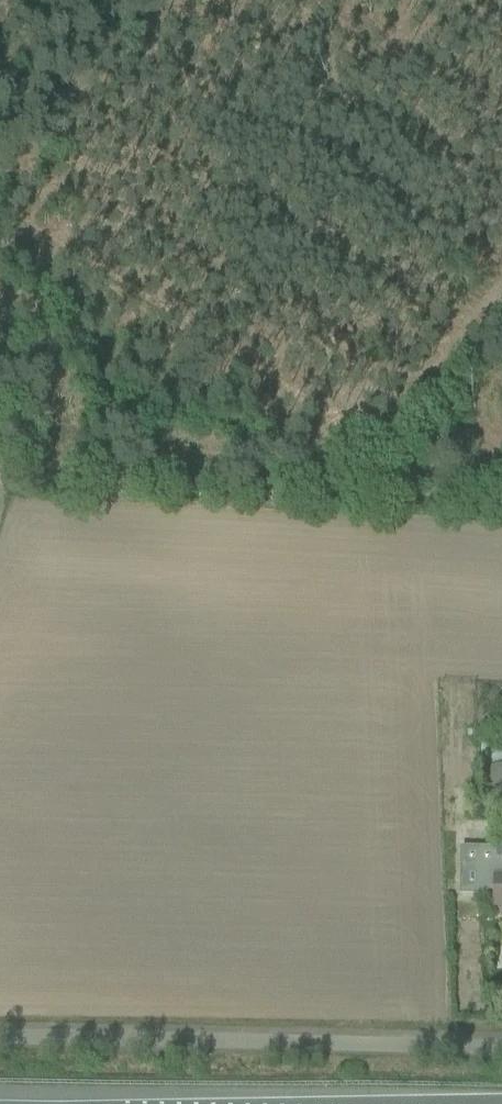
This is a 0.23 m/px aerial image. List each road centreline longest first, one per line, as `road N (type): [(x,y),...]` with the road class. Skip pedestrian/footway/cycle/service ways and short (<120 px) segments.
road 1 (unclassified): [(501,1040),(0,1031)]

